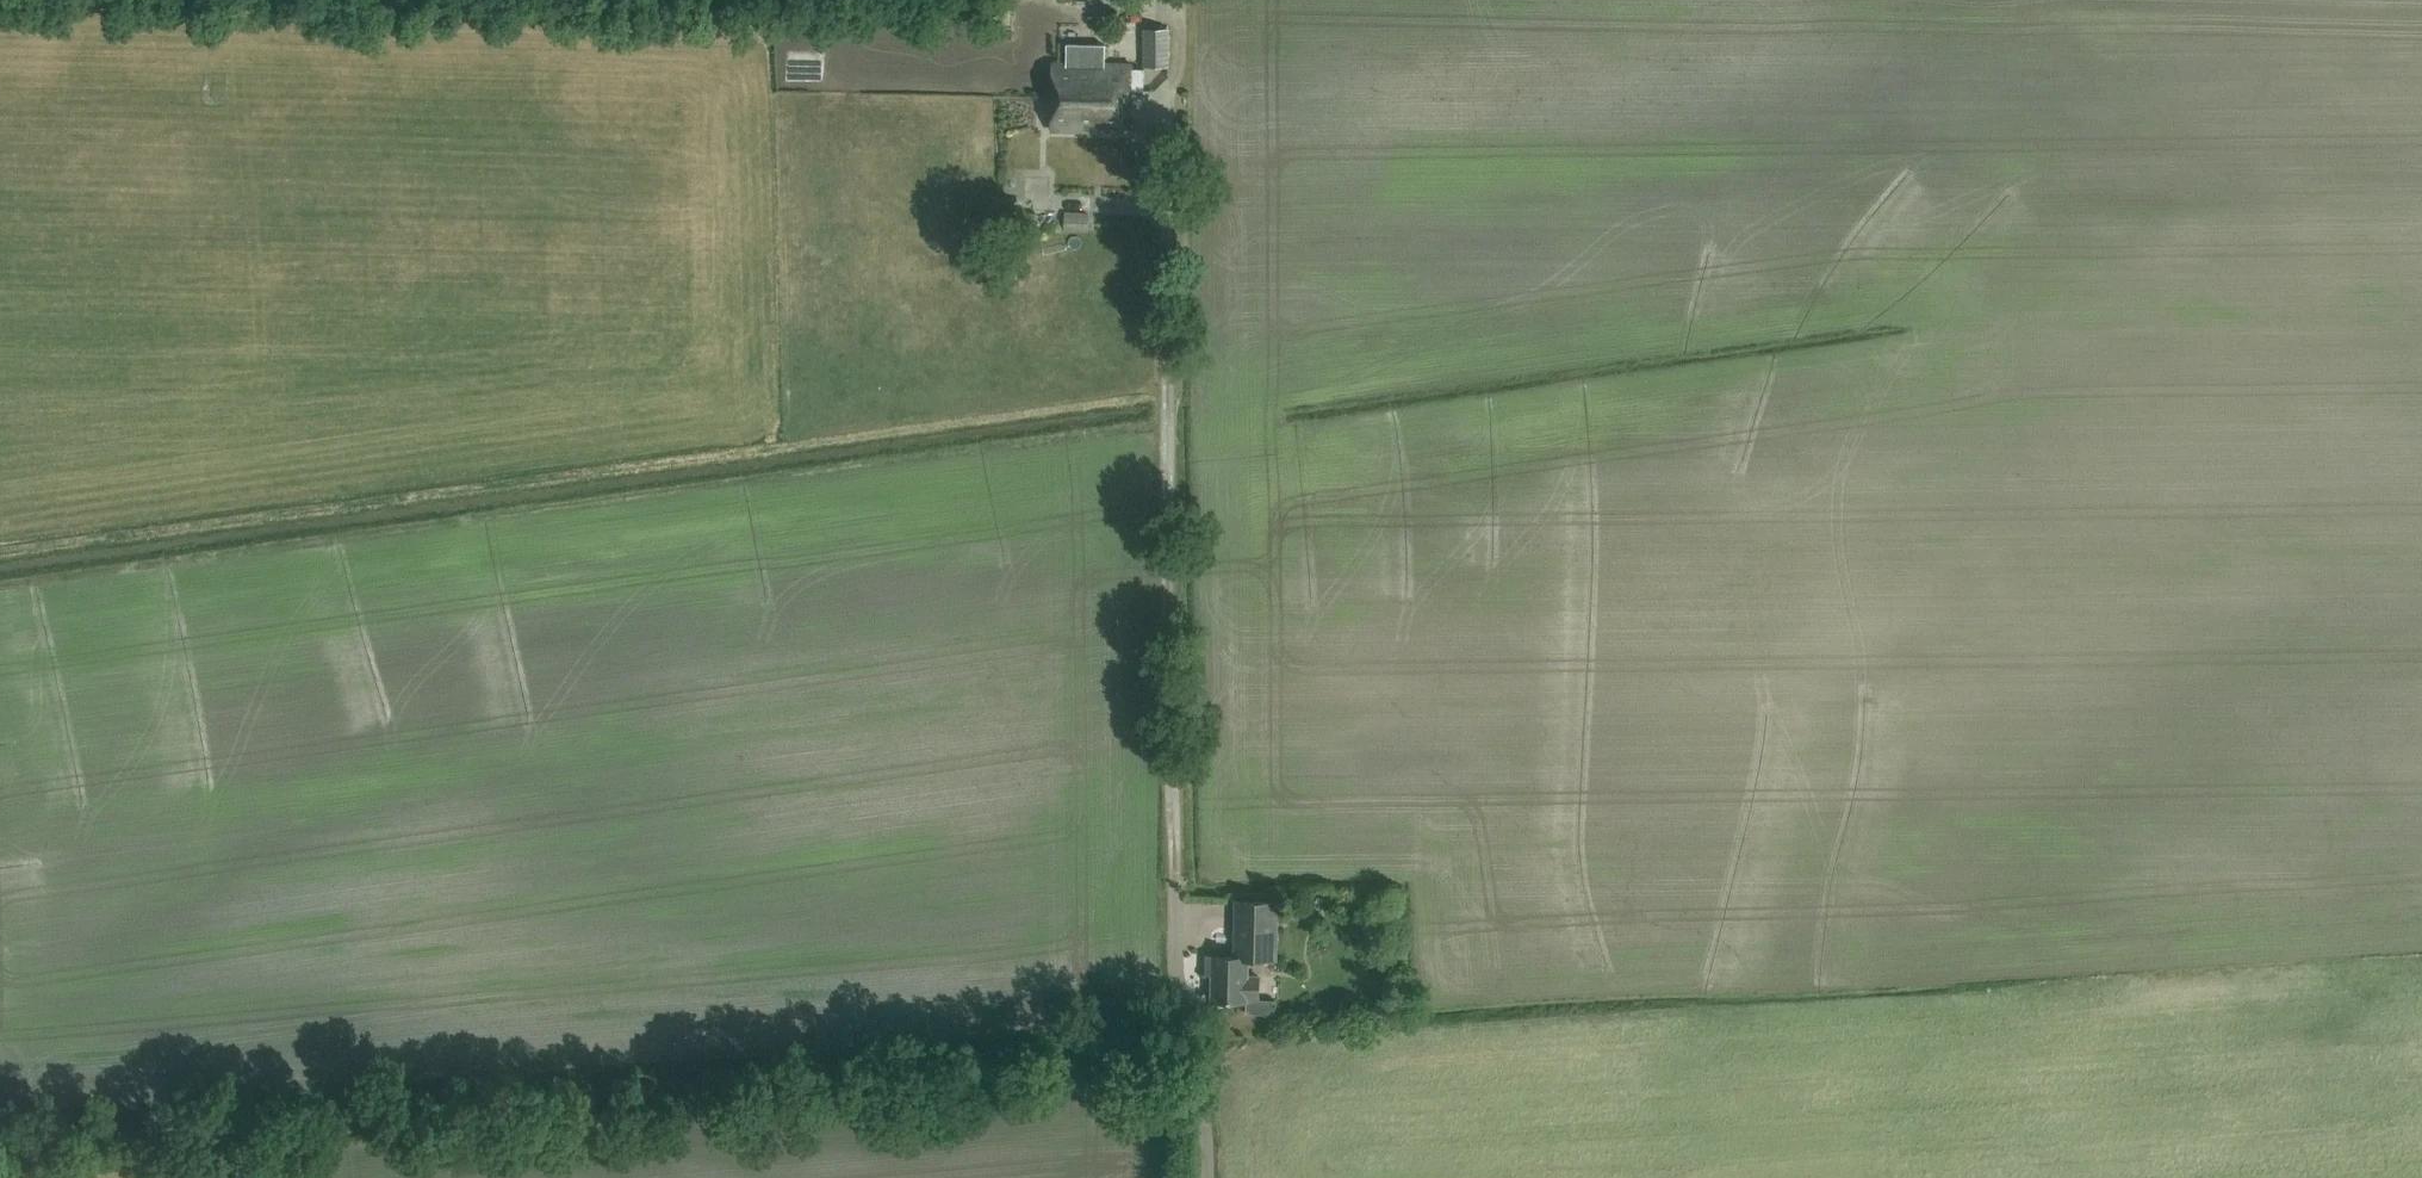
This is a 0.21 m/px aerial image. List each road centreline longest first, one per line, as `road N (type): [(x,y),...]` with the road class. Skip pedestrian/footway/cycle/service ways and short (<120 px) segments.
road 1 (track): [(0,1137),(1187,1026),(1172,952),(1167,124)]
road 2 (unclassified): [(1206,1177),(1205,1122),(1187,1026)]

